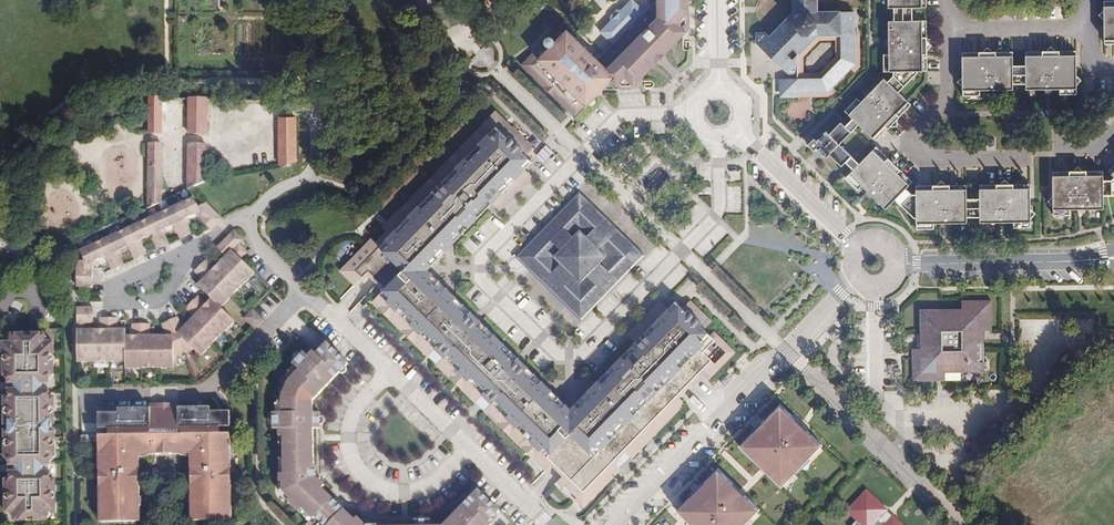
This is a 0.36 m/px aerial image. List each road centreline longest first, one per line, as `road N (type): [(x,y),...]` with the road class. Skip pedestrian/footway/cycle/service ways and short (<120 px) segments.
road 1 (residential): [(693,113),(620,117),(481,259),(481,279),(558,354),(580,354),(715,217),(719,140)]
road 2 (residential): [(310,175),(256,208),(249,220),(254,241),(546,524)]
road 3 (tertiary): [(614,524),(860,275)]
road 4 (residential): [(950,29),(951,104),(922,130),(925,151),(935,158),(1025,157)]
road 5 (tertiary): [(895,265),(1101,260)]
road 6 (tertiary): [(737,133),(858,252)]
road 7 (residential): [(950,29),(1091,26)]

